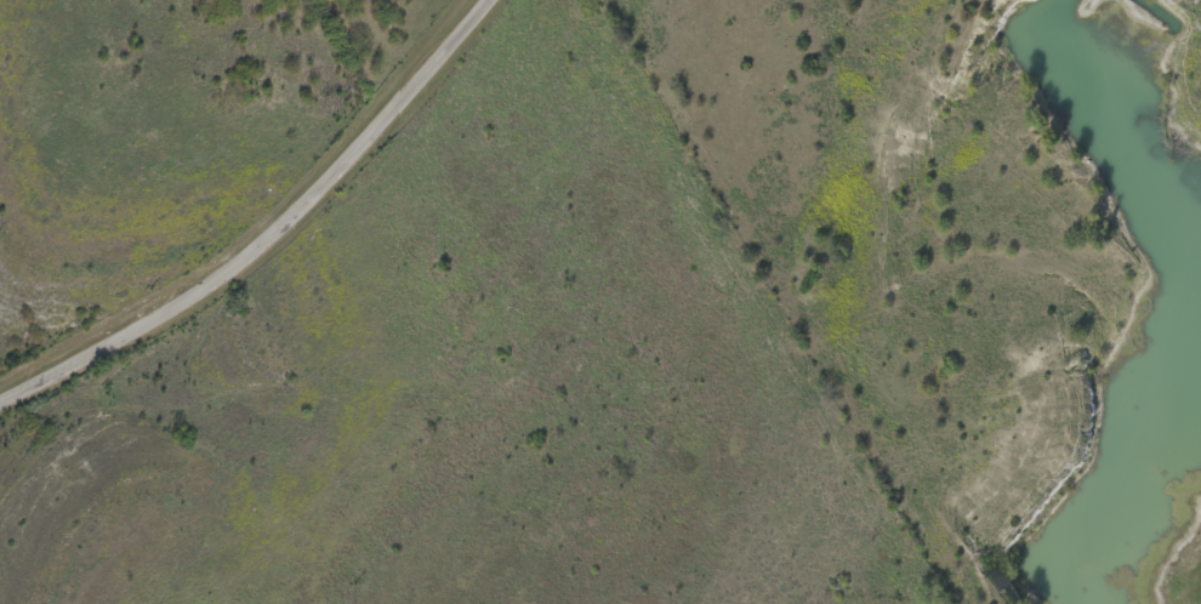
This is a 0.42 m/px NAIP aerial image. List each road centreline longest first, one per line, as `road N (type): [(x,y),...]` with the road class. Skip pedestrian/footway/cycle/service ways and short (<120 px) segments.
road 1 (residential): [(0,400),(177,303),(256,246),(382,119),(482,0)]

